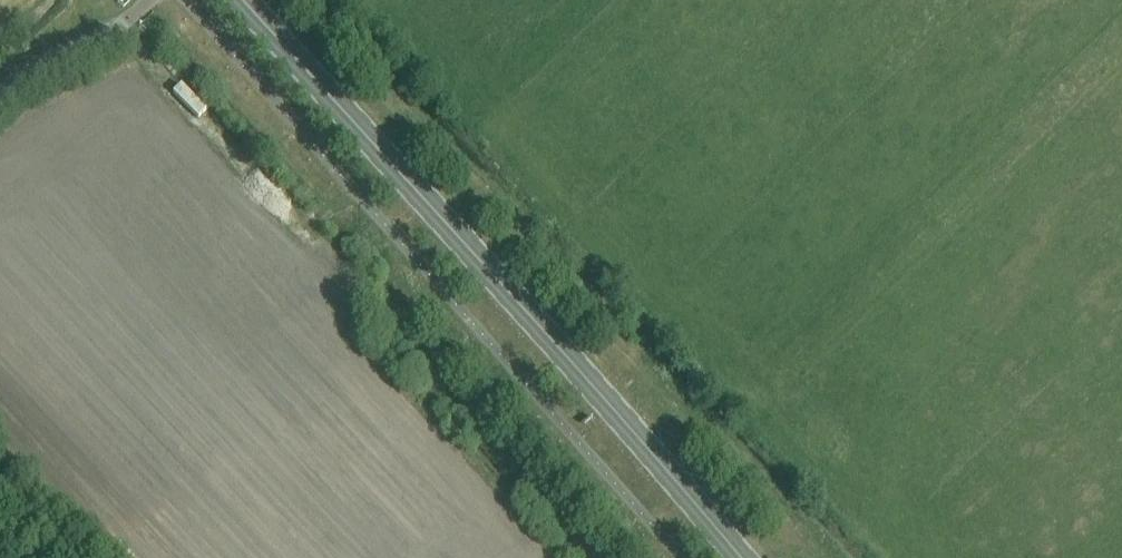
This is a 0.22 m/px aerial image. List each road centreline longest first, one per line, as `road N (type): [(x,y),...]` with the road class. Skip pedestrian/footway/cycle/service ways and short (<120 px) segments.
road 1 (primary): [(740,557),(244,0)]
road 2 (unclassified): [(185,0),(680,557)]

